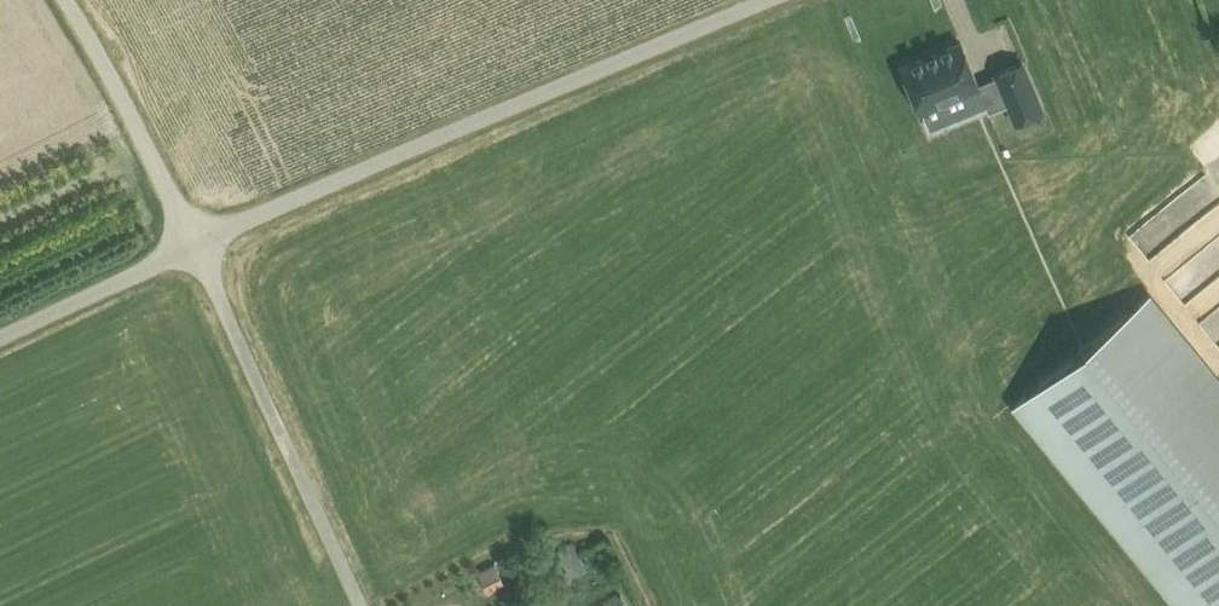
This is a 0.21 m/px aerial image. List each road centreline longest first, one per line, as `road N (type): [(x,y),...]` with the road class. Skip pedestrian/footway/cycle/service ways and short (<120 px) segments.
road 1 (unclassified): [(192,242),(766,0)]
road 2 (unclassified): [(369,605),(192,242)]
road 3 (unclassified): [(192,242),(73,0)]
road 4 (unclassified): [(0,333),(192,242)]

